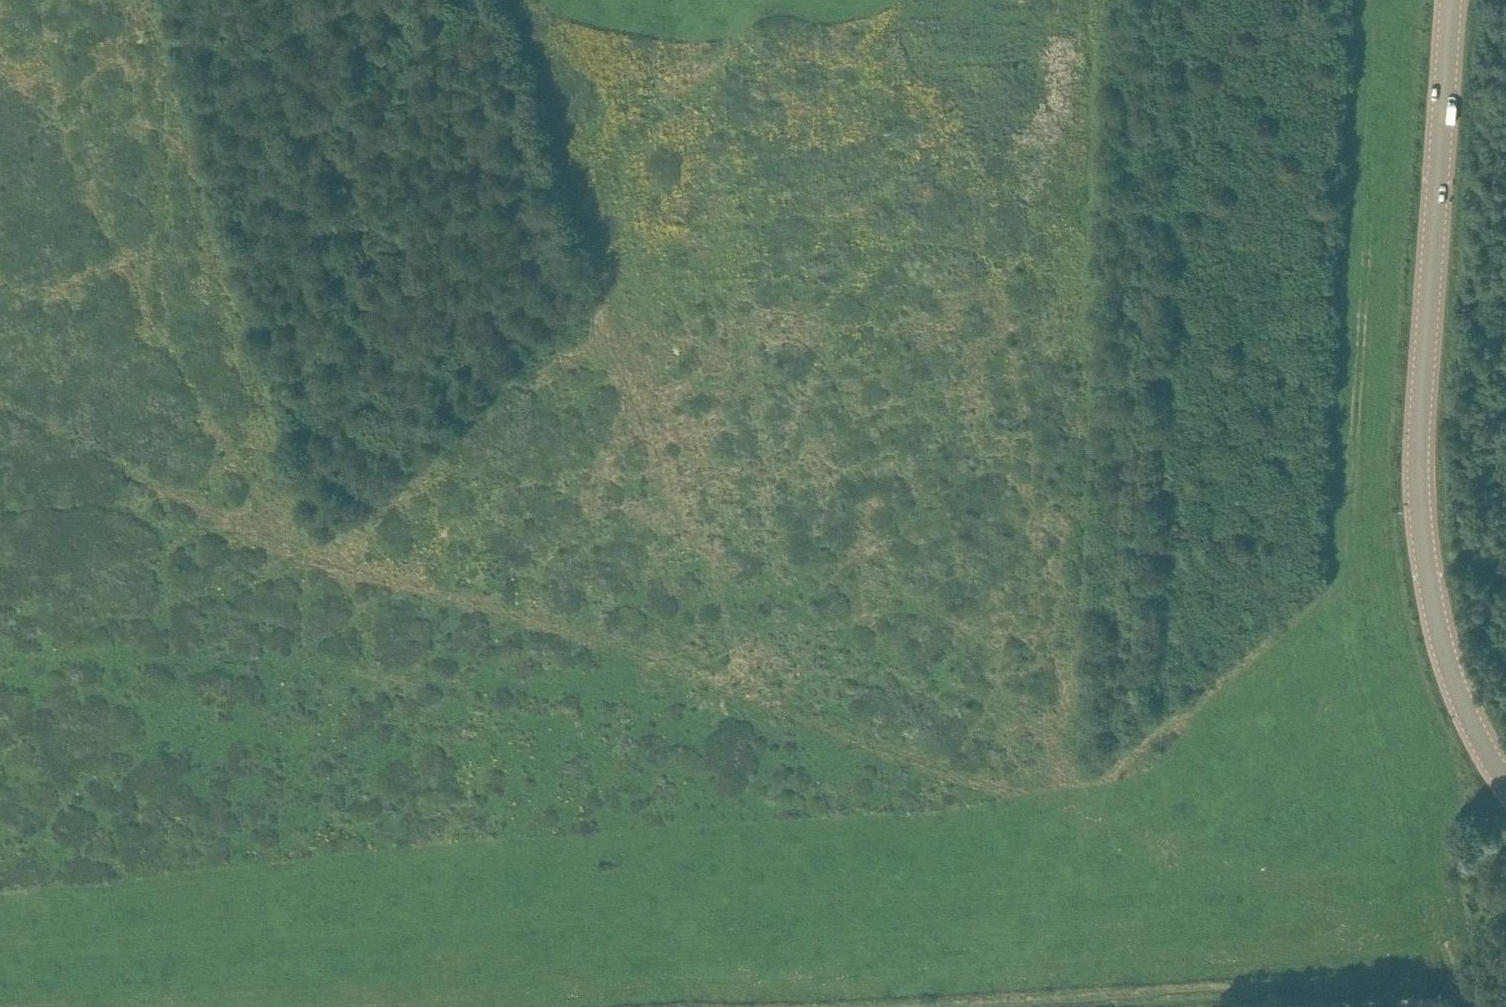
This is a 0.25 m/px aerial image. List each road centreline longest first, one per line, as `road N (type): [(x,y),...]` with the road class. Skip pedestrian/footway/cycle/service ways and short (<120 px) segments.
road 1 (secondary): [(1505,781),(1465,709),(1443,641),(1422,513),(1451,0)]
road 2 (track): [(1132,1006),(1505,993)]

